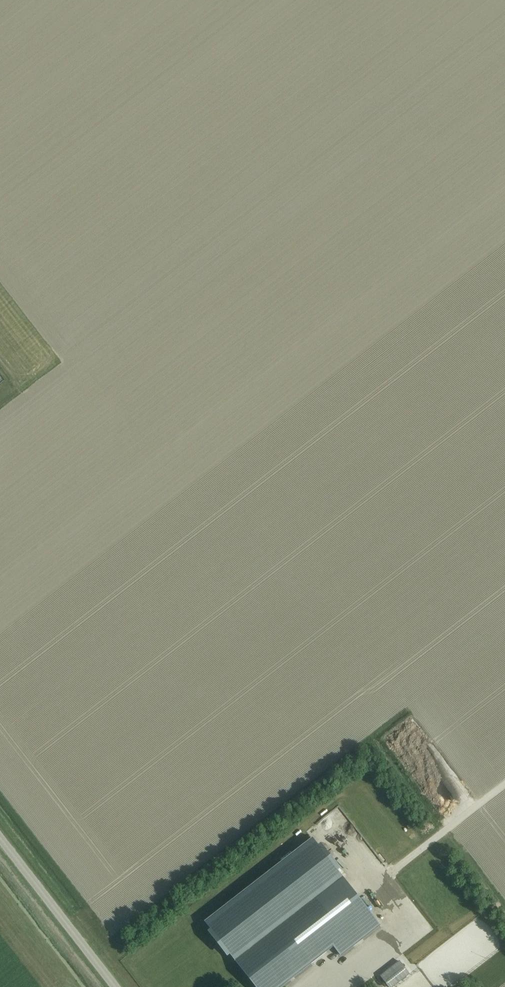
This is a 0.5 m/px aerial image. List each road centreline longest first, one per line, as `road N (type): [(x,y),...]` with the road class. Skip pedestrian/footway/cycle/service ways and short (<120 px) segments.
road 1 (unclassified): [(113,986),(0,838)]

